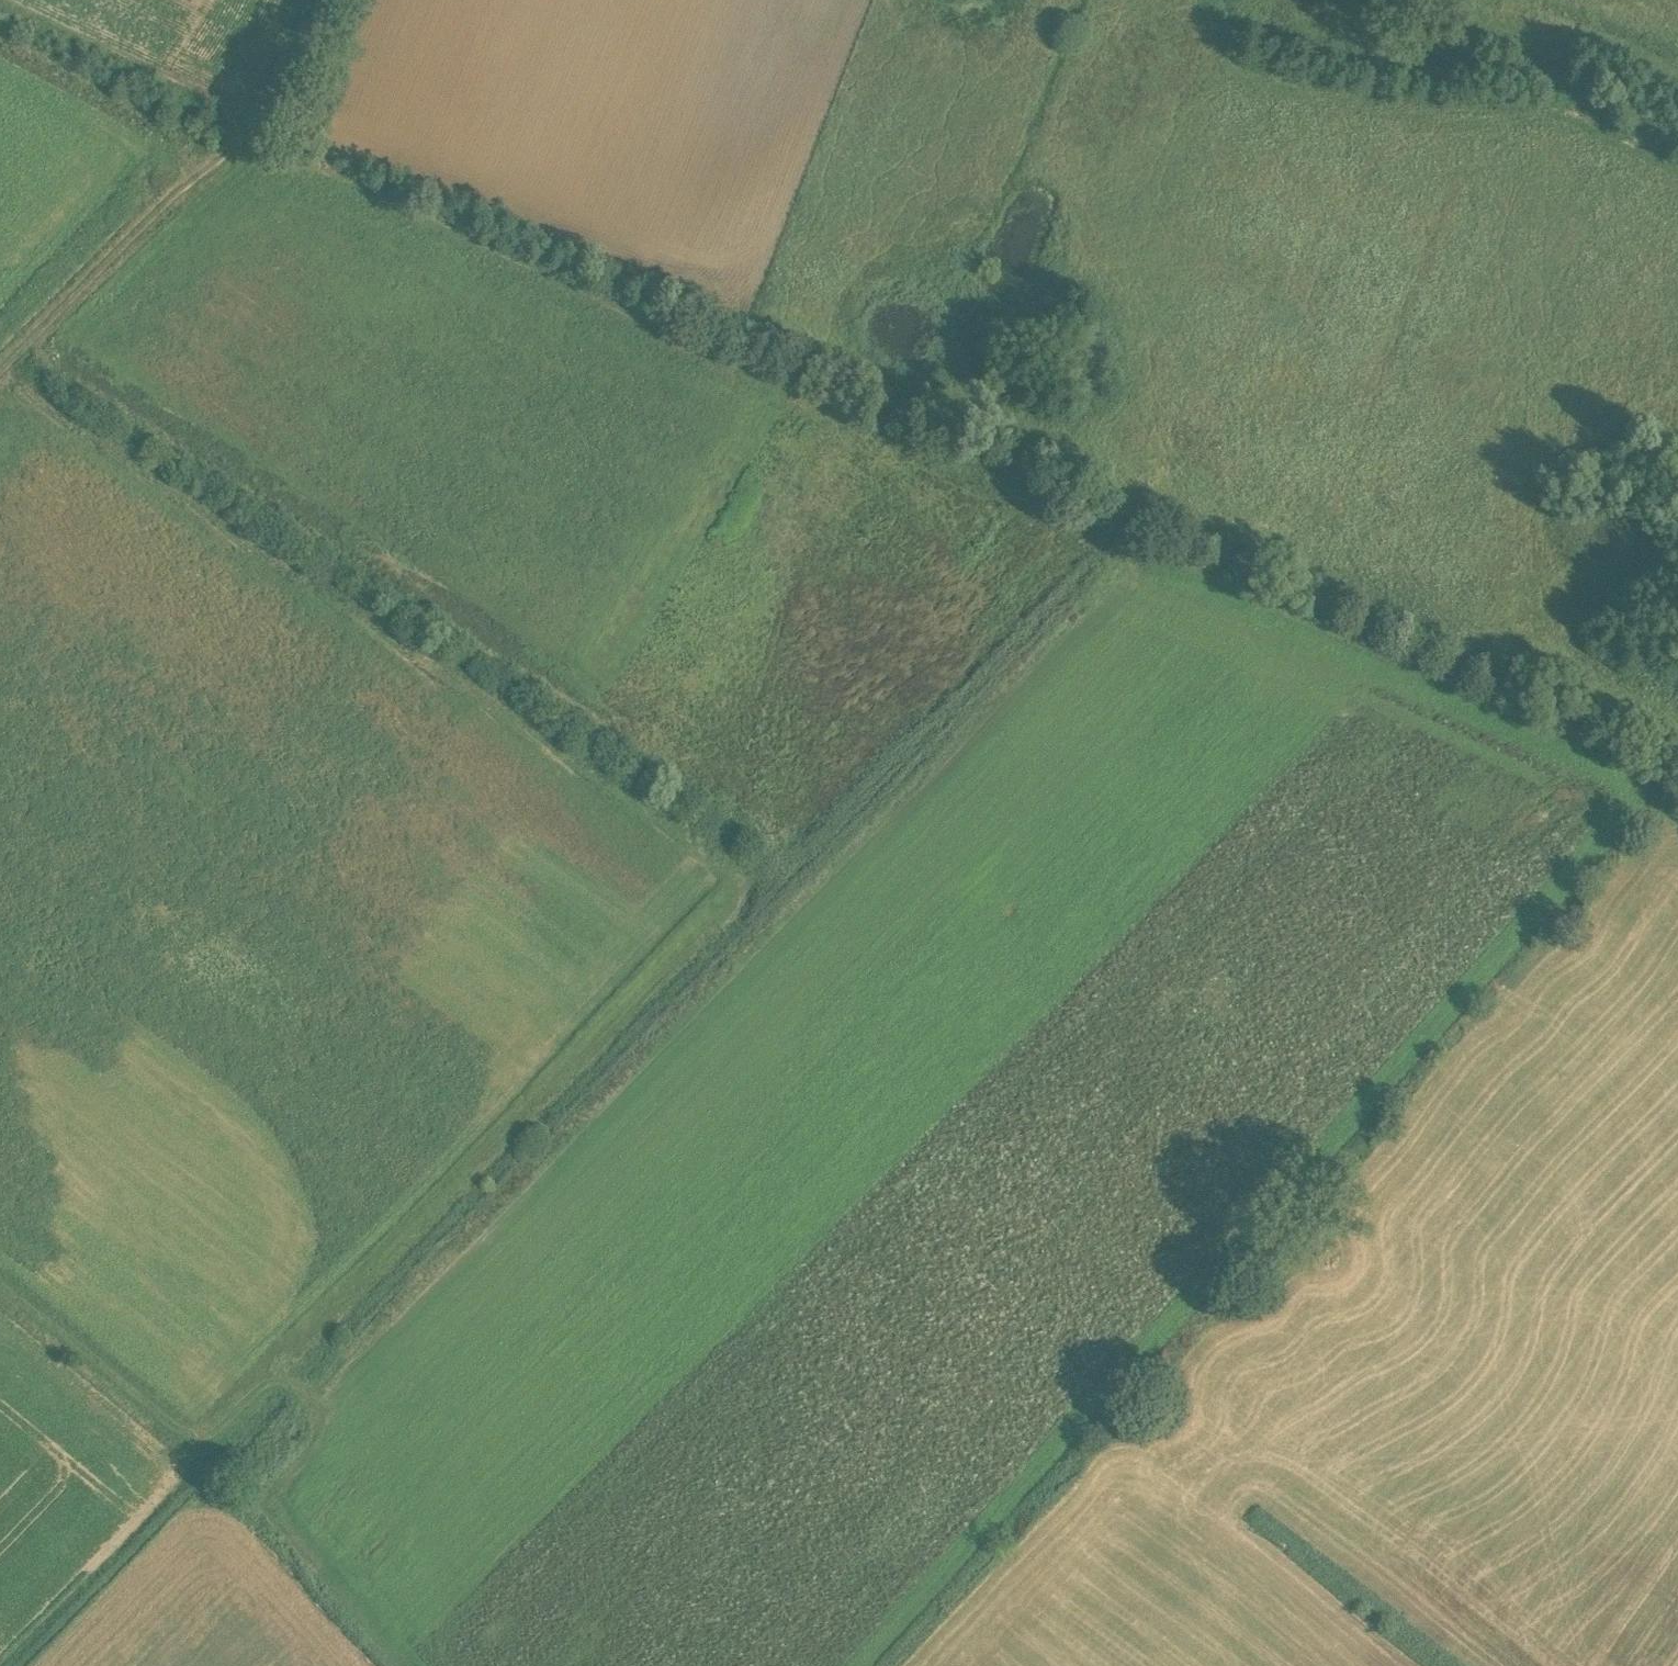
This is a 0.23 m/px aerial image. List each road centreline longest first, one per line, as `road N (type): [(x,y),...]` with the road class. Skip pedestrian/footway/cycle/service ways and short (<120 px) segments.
road 1 (track): [(0,368),(293,67),(319,0)]
road 2 (track): [(203,1450),(0,1286)]

